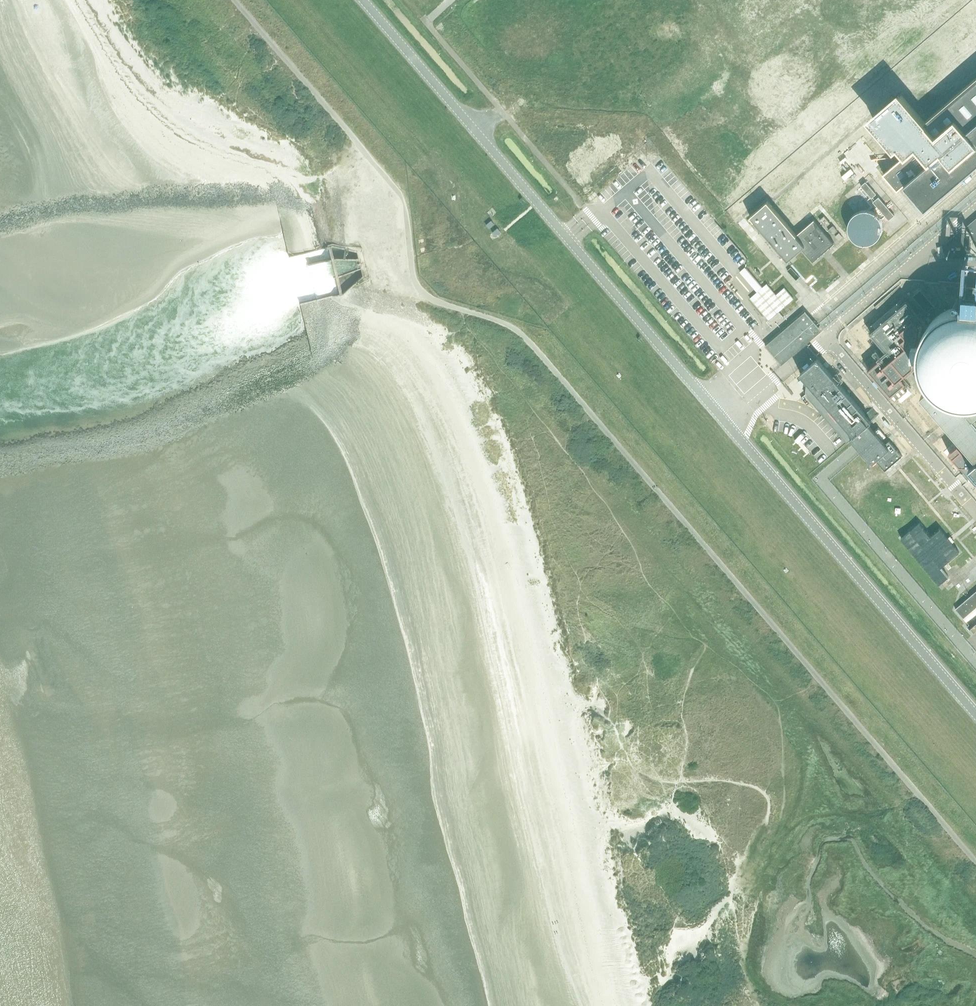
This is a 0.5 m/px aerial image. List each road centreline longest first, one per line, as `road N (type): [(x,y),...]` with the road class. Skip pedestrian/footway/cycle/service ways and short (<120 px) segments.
road 1 (unclassified): [(975,713),(364,0)]

